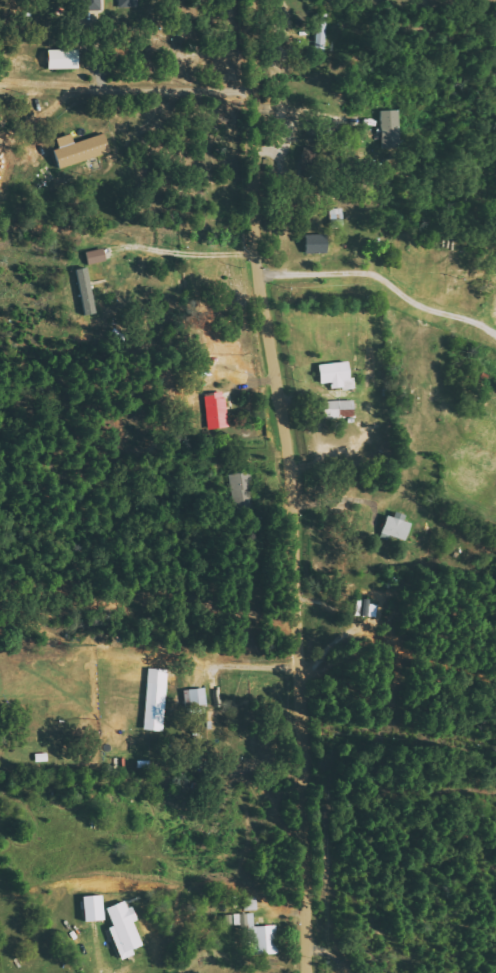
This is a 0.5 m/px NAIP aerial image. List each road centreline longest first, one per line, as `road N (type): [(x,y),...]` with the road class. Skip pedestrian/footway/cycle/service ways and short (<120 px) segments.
road 1 (residential): [(305,972),(305,742),(291,485),(258,253),(248,108),(251,0)]

